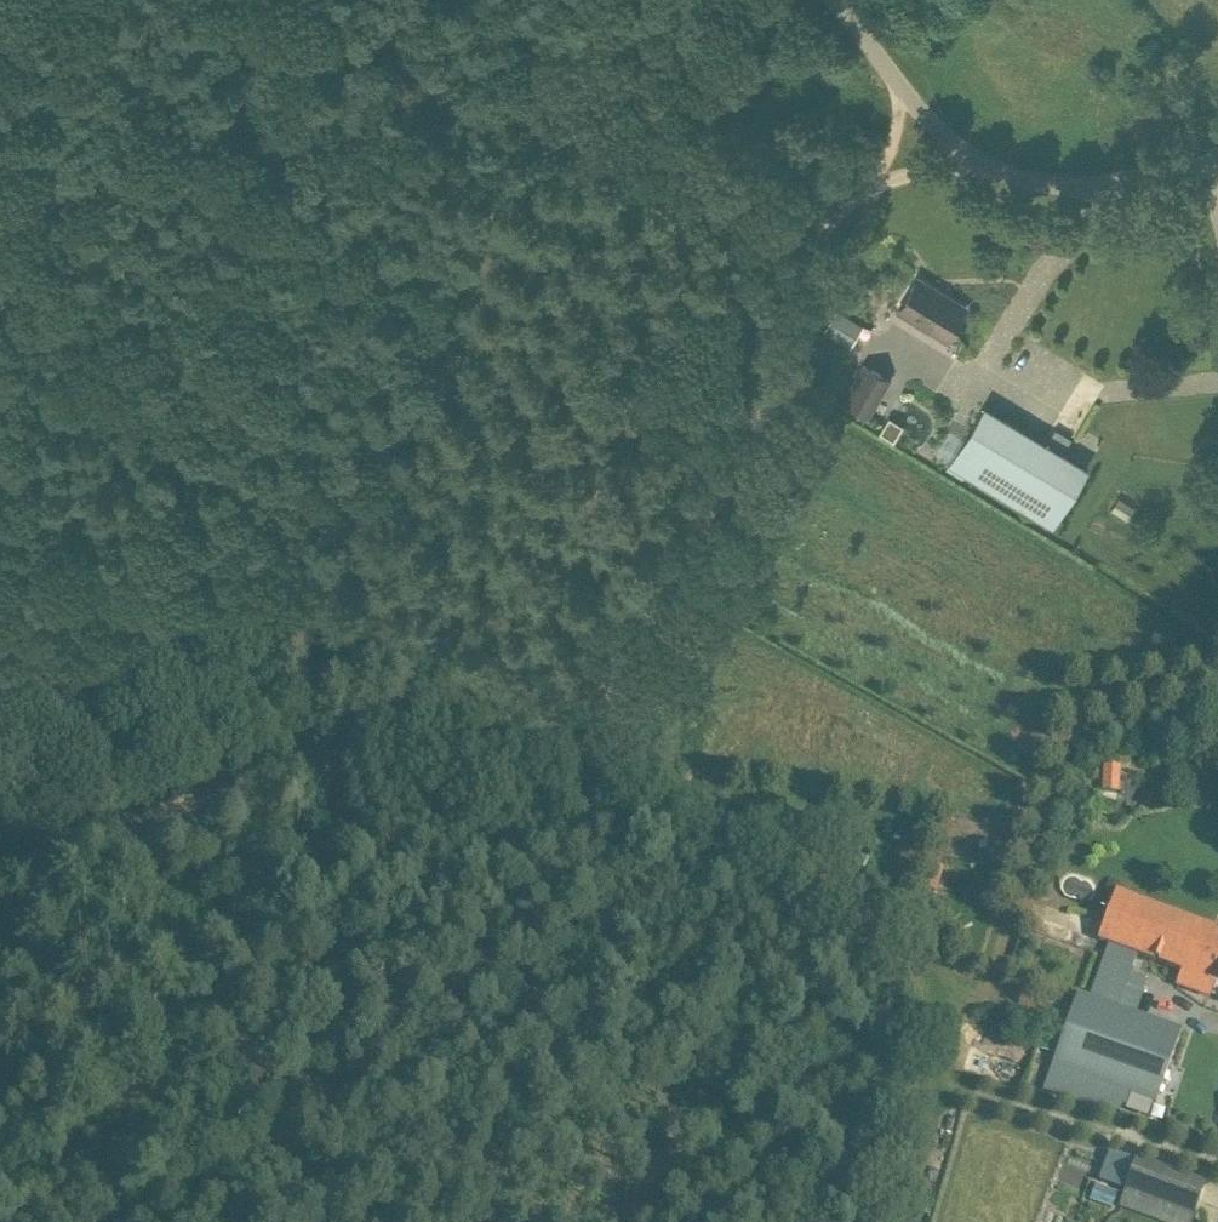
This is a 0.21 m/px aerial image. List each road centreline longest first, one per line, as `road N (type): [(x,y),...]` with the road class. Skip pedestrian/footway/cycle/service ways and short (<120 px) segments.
road 1 (track): [(354,750),(453,750),(571,734),(639,644),(792,338),(802,279),(830,227),(863,200),(961,156)]
road 2 (unclassified): [(1217,168),(1048,187),(989,175),(909,107),(835,0)]
road 3 (track): [(0,553),(319,722),(354,750)]
road 4 (track): [(0,872),(354,750)]
road 5 (track): [(158,1221),(0,1069)]

